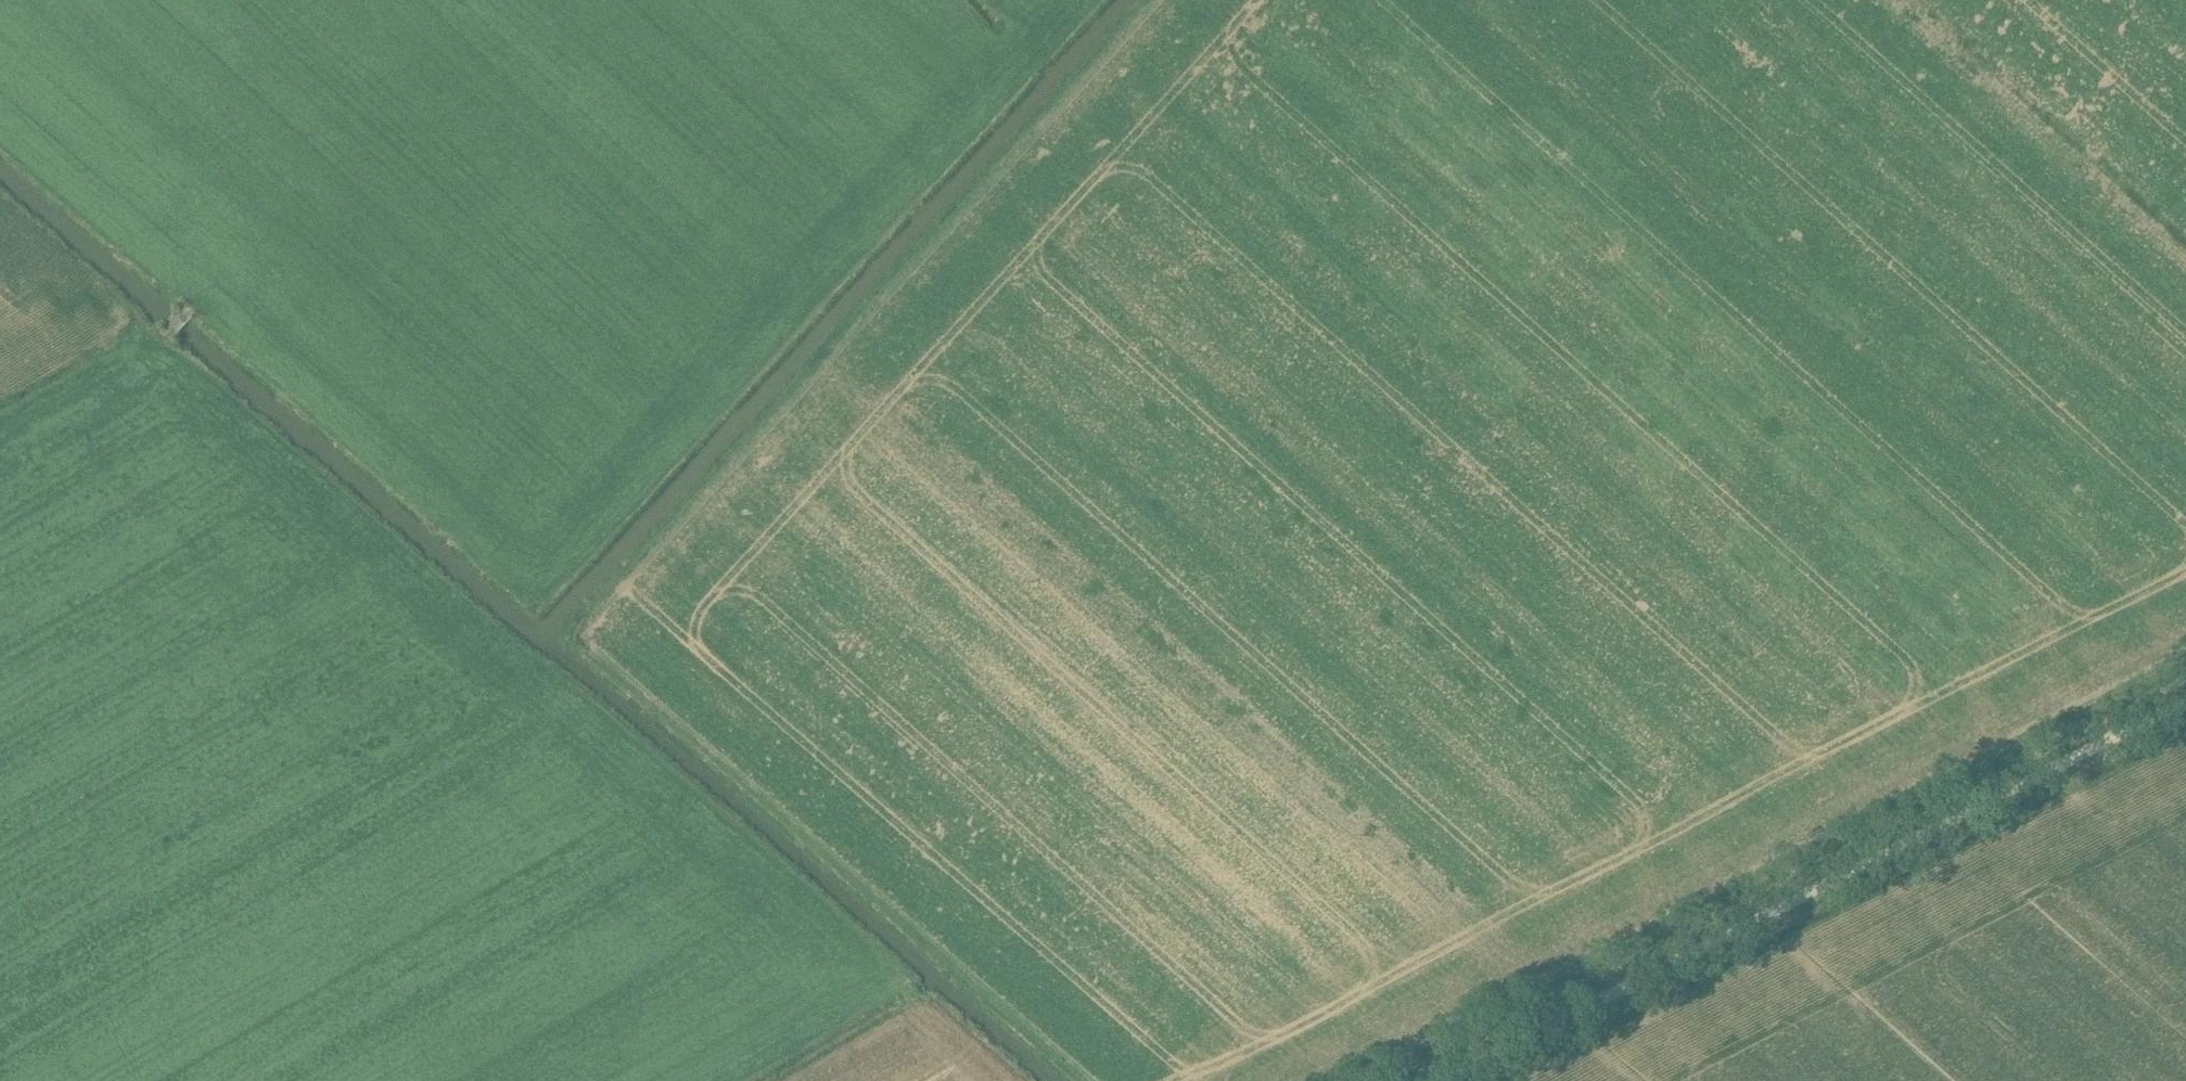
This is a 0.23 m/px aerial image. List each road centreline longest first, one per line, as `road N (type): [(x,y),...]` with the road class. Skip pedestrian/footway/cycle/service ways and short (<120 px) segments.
road 1 (unclassified): [(1447,1080),(2185,701)]

